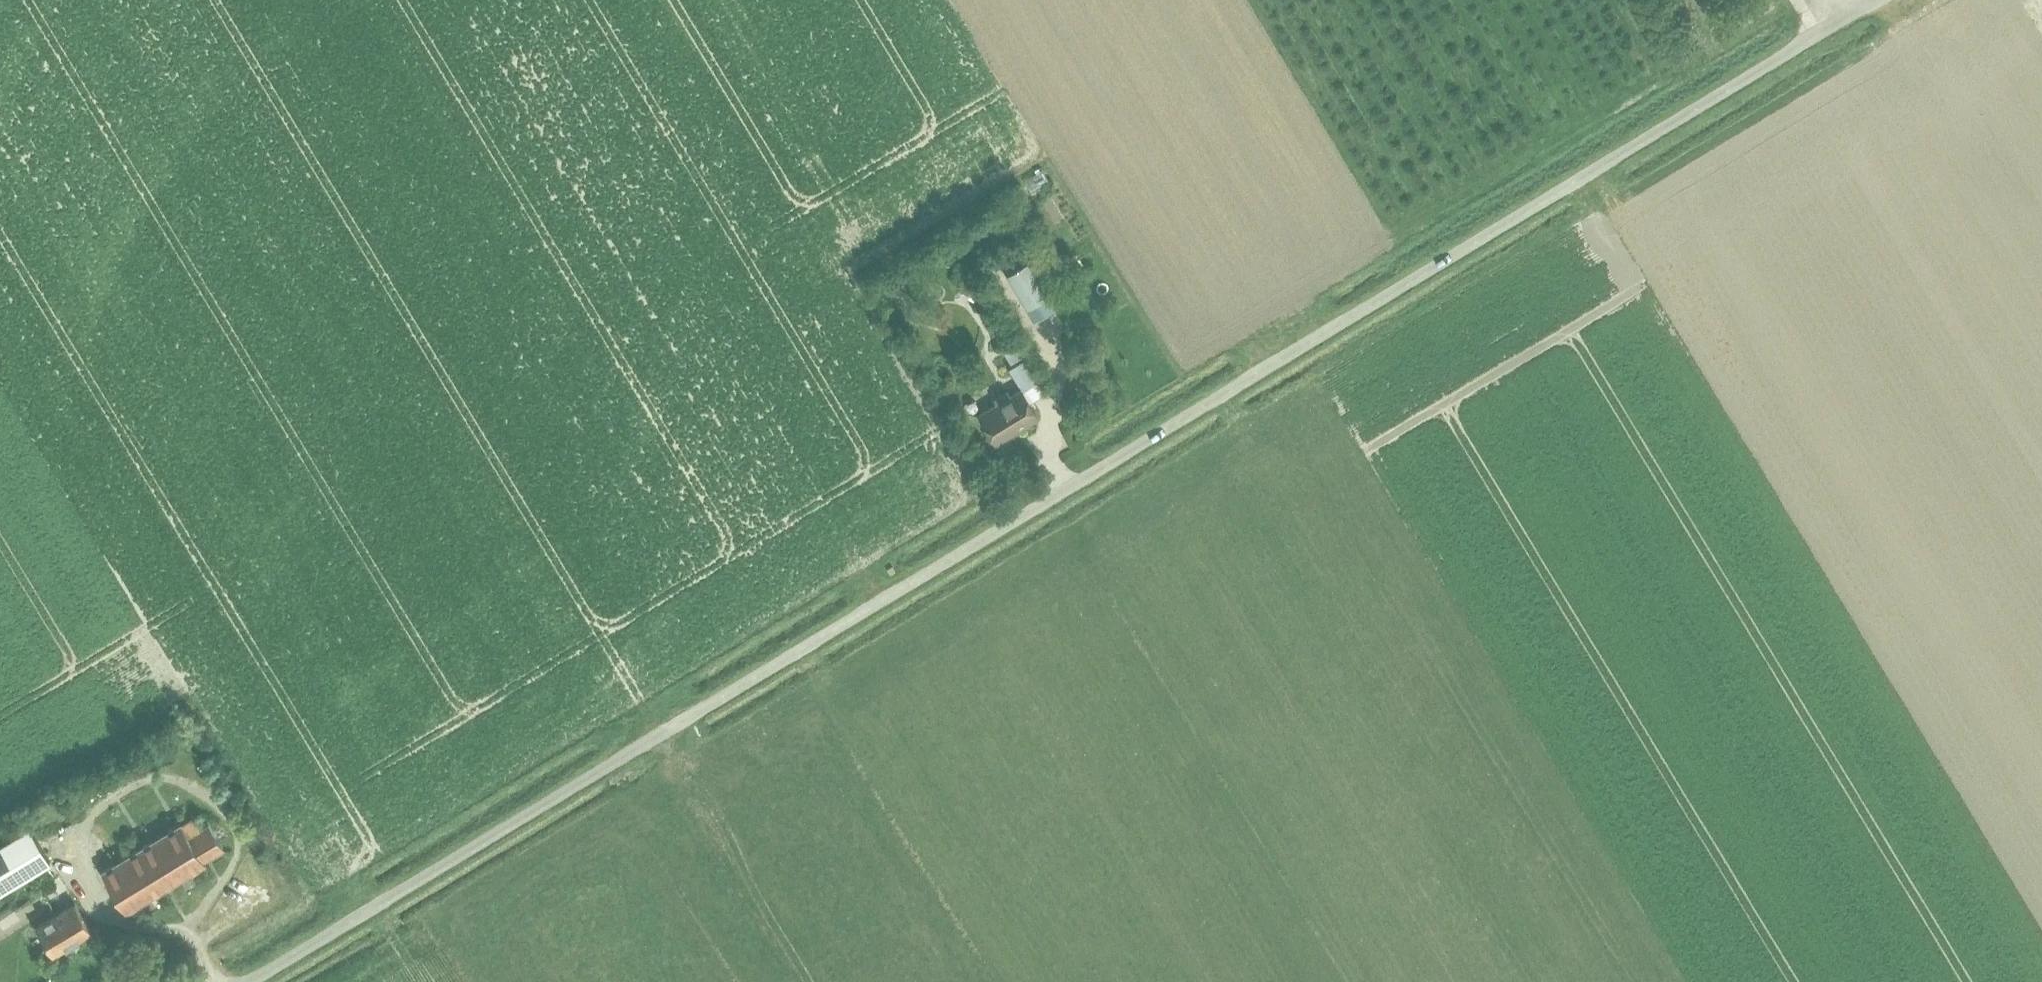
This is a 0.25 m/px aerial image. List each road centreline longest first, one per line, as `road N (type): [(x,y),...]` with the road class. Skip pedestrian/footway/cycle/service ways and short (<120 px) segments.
road 1 (unclassified): [(249,981),(1875,0)]
road 2 (track): [(659,734),(815,981)]

